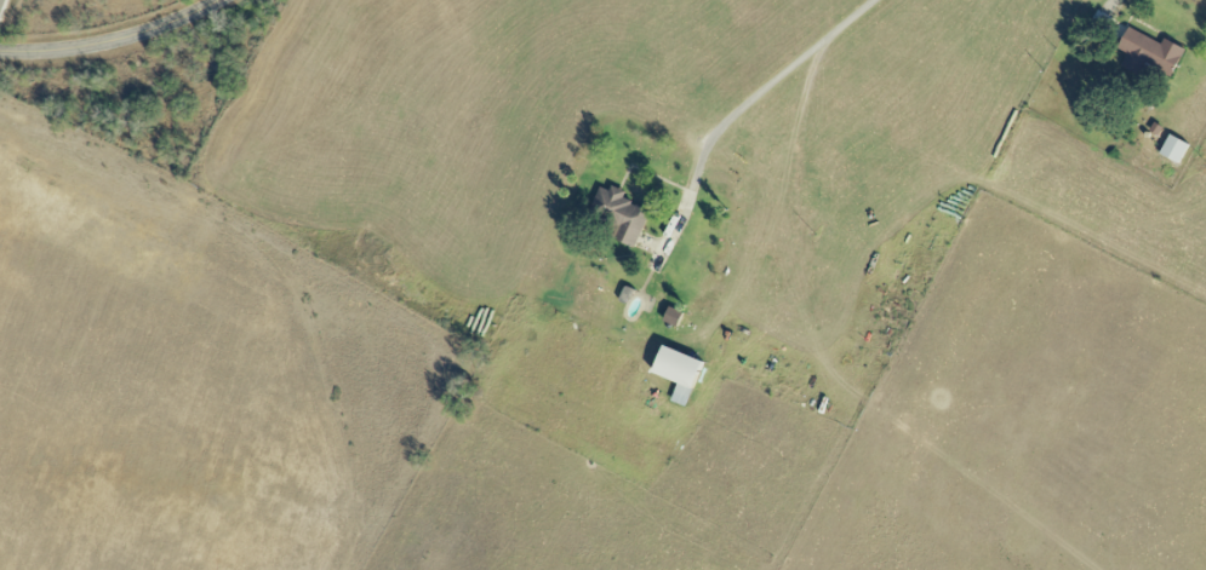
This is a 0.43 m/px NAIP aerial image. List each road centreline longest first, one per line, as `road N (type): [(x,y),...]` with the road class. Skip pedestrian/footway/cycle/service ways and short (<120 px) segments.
road 1 (residential): [(0,49),(87,44),(215,0)]

